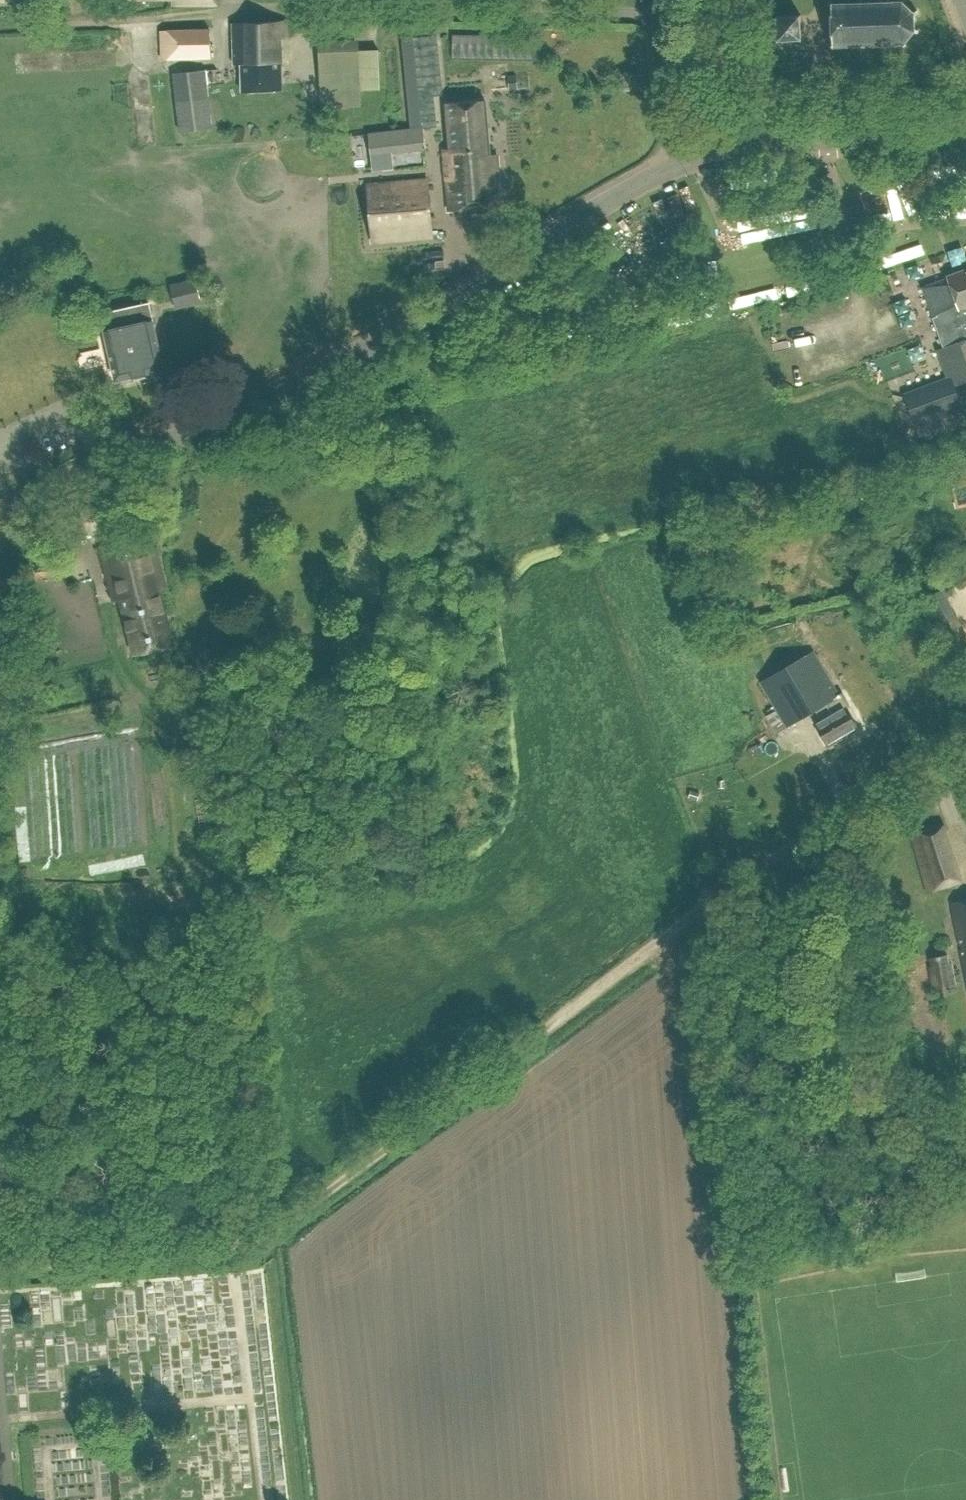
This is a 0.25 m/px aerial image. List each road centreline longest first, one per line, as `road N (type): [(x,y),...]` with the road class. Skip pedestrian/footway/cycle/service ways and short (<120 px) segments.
road 1 (track): [(0,1267),(196,1252),(264,1236),(788,843)]
road 2 (tertiary): [(0,516),(368,351),(682,160)]
road 3 (residential): [(664,14),(254,10)]
road 4 (tertiary): [(682,160),(965,121)]
road 5 (unclassified): [(788,843),(965,730)]
road 6 (residential): [(682,160),(664,14)]

